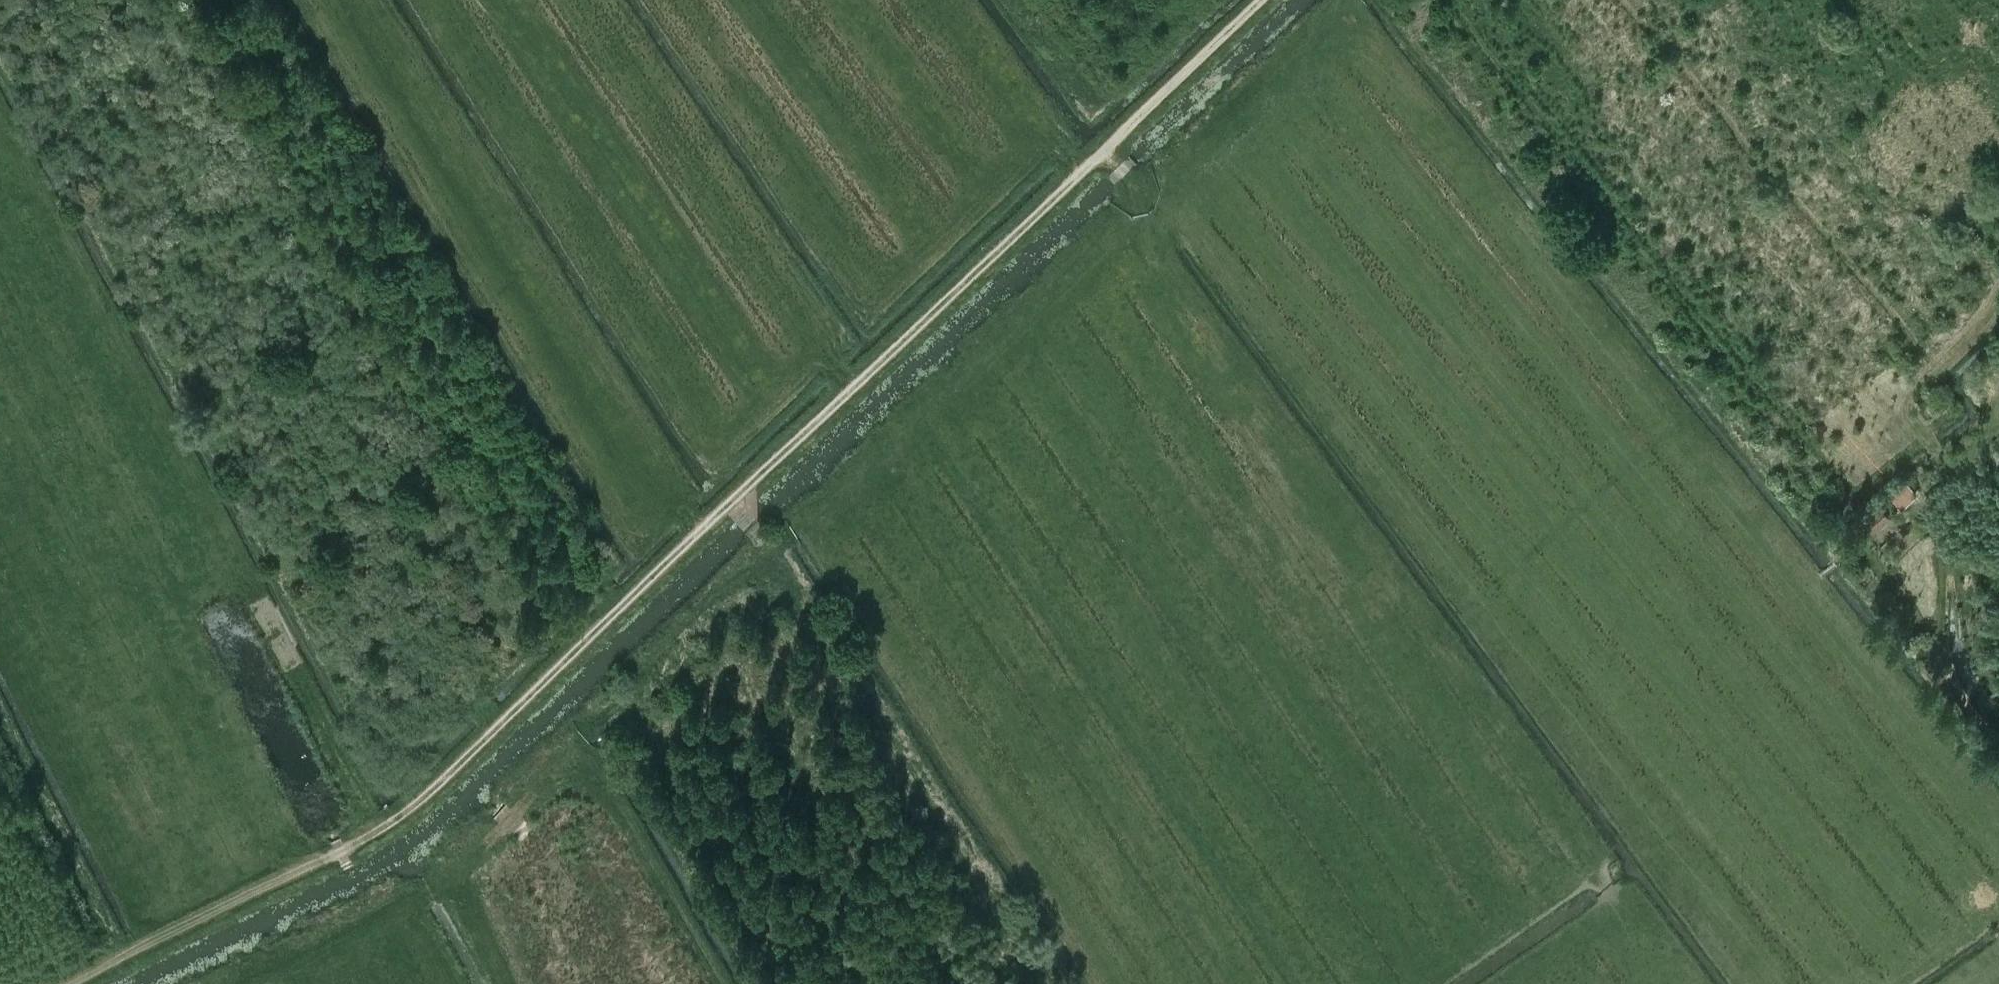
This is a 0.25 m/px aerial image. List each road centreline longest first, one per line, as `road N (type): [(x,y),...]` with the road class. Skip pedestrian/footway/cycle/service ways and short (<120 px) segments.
road 1 (track): [(61,983),(414,806),(730,504)]
road 2 (track): [(730,504),(1263,0)]
road 3 (track): [(1042,983),(764,540)]

